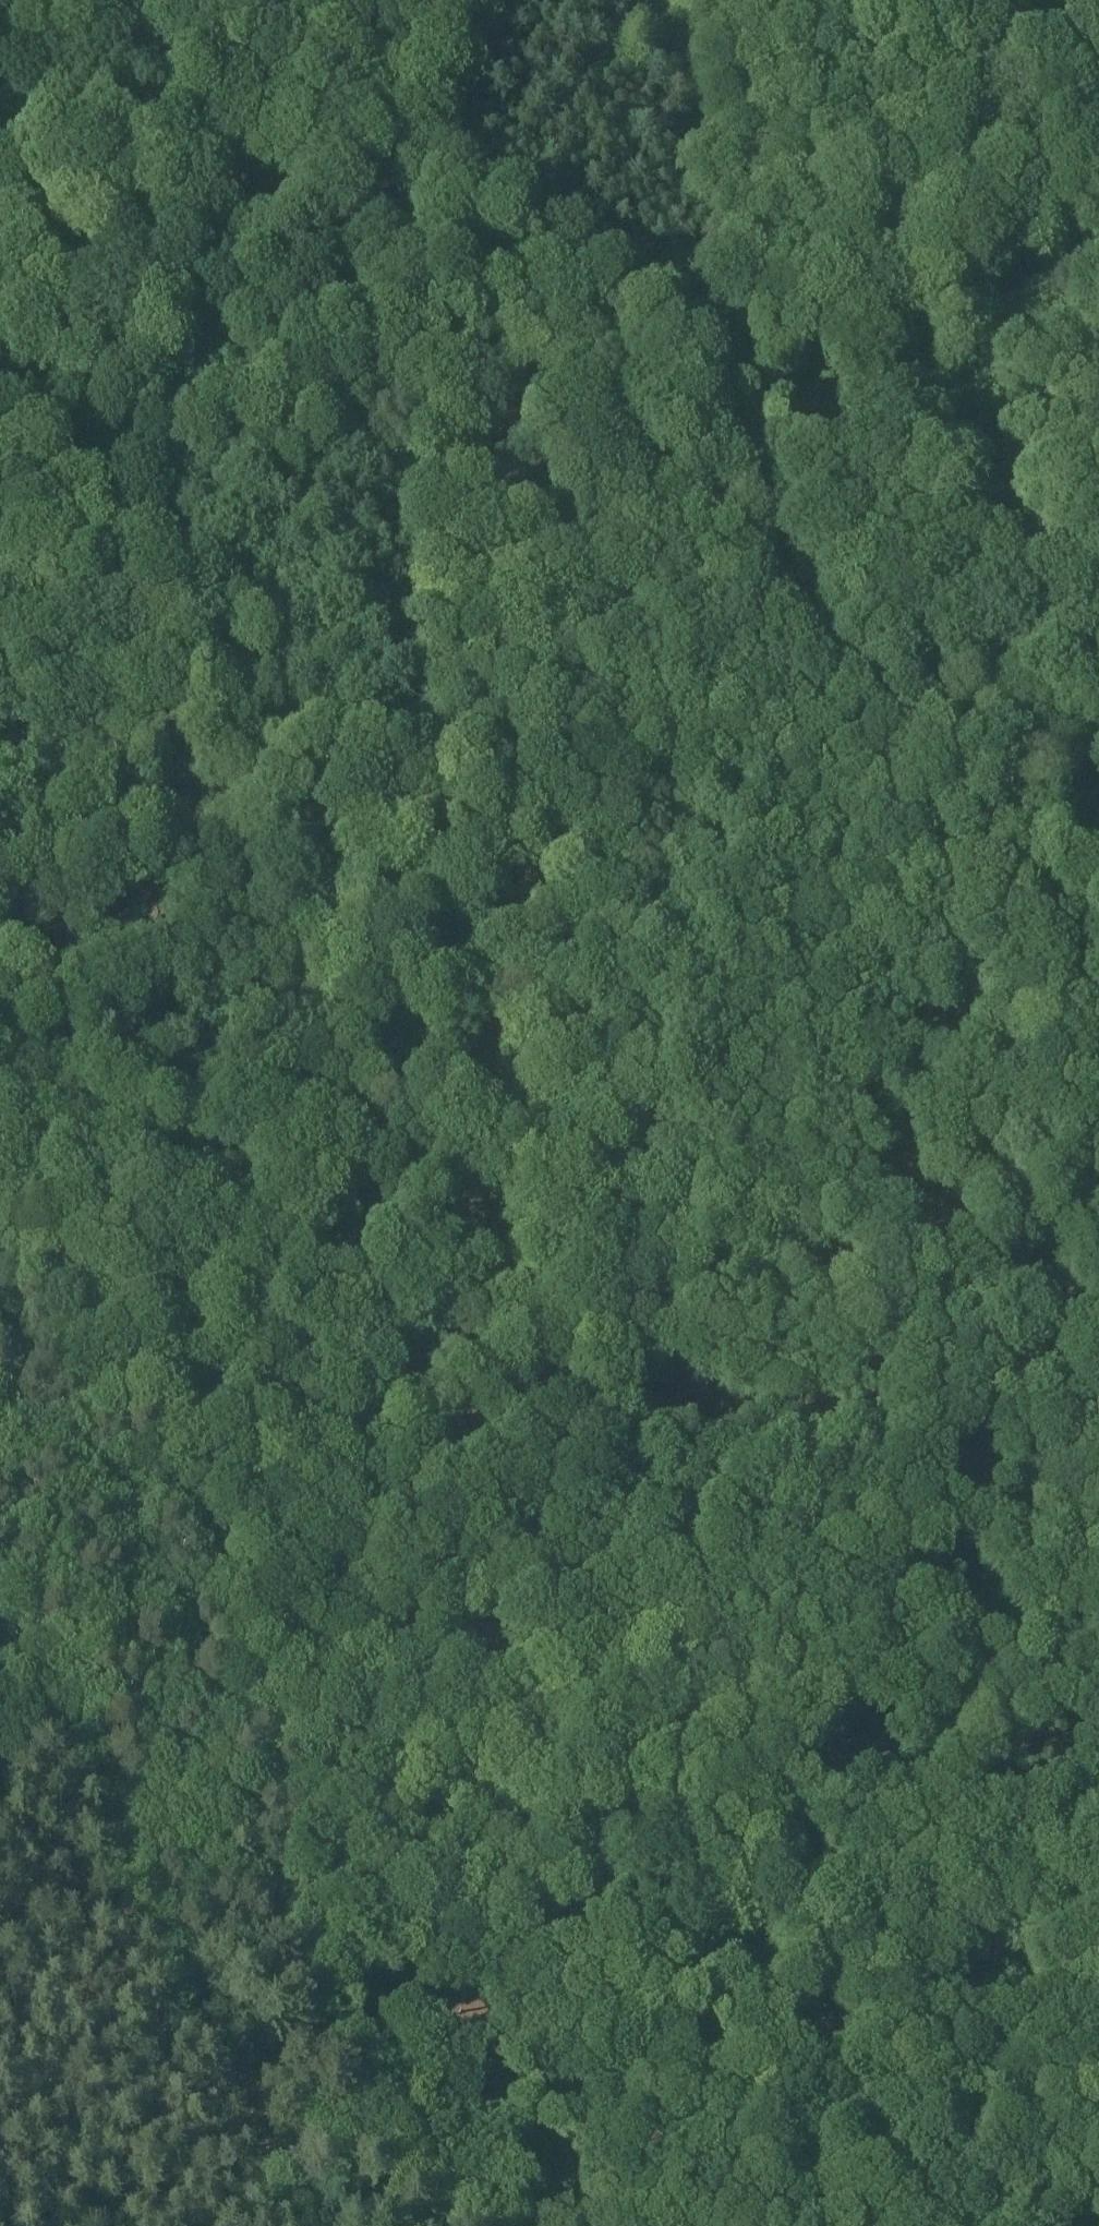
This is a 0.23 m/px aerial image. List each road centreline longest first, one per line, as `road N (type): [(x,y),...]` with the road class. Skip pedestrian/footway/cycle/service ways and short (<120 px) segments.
road 1 (track): [(328,2225),(216,2034),(66,1718)]
road 2 (track): [(0,95),(251,0)]
road 3 (track): [(1055,0),(1098,124)]

